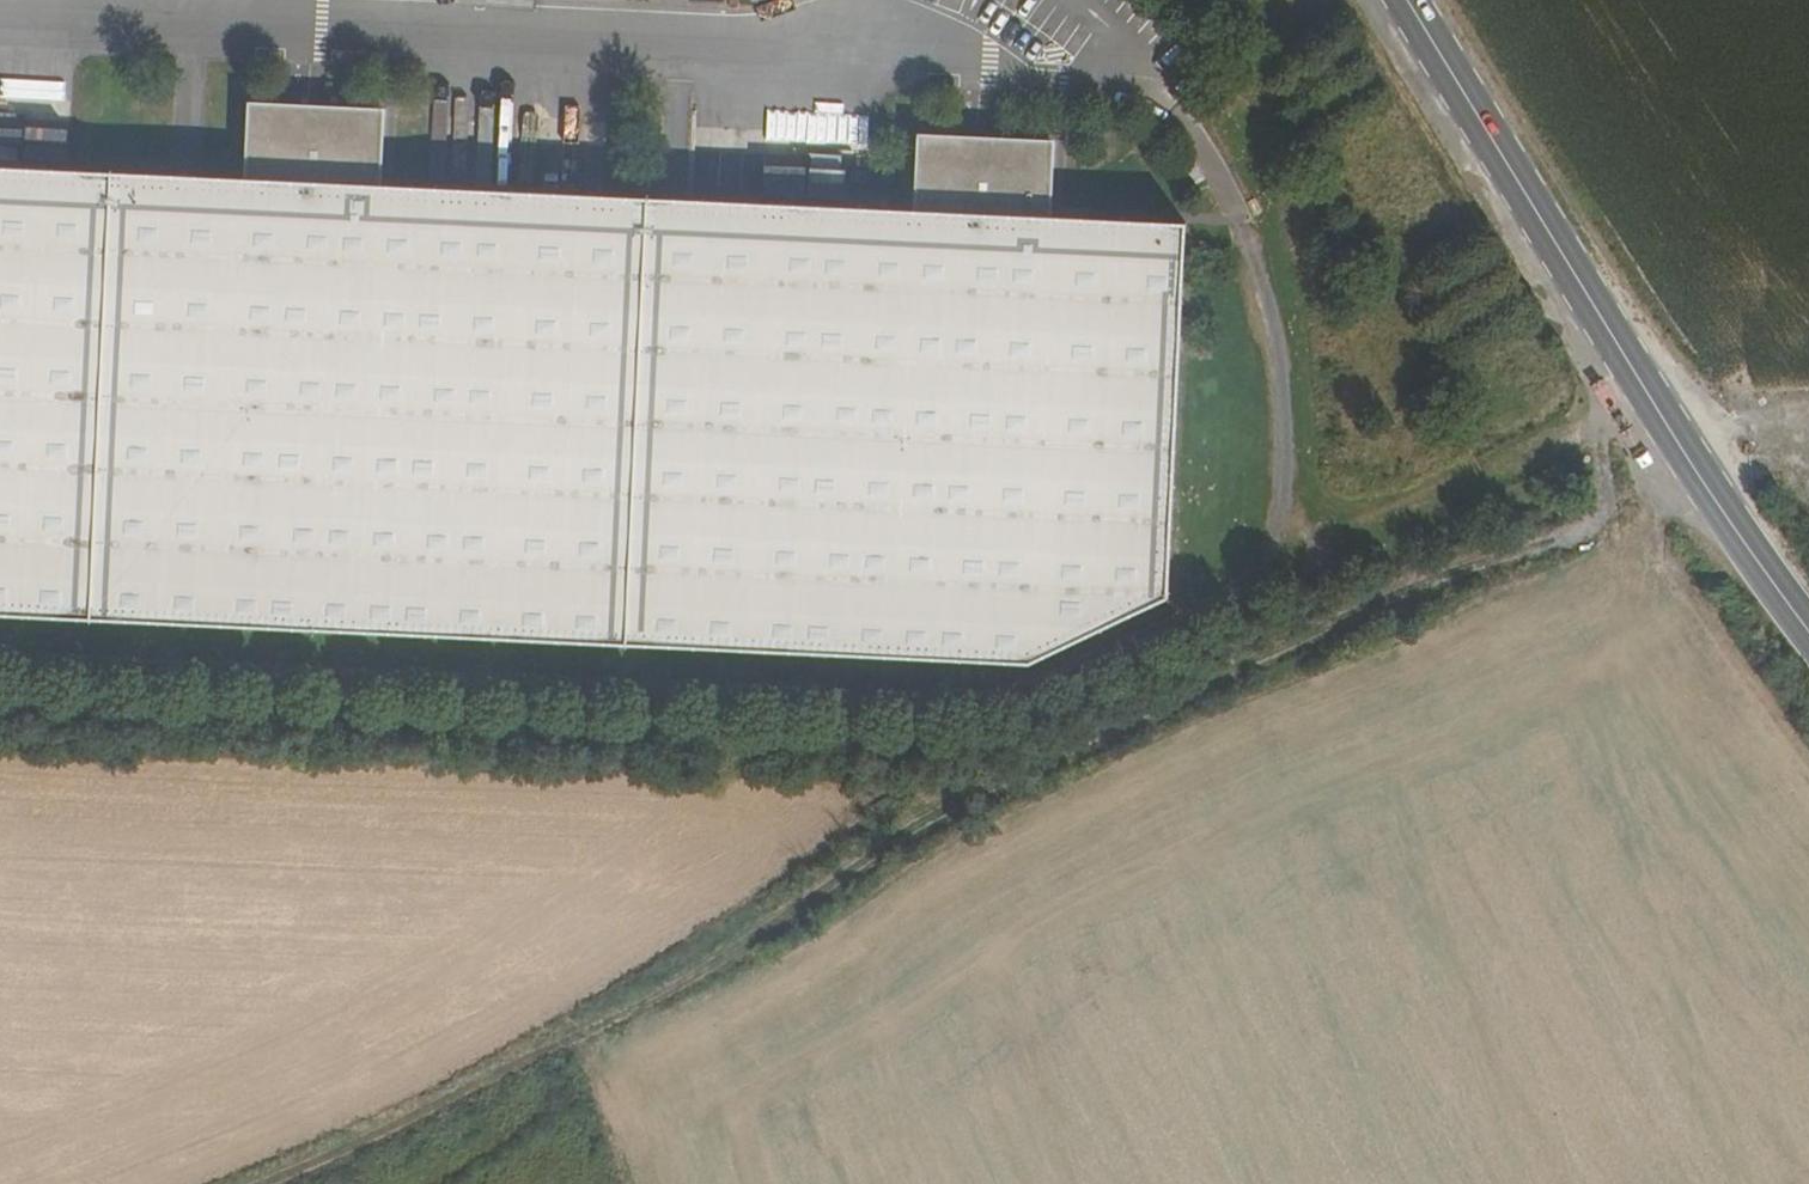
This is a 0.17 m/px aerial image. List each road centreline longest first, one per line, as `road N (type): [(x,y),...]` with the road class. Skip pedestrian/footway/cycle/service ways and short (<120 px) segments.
road 1 (track): [(1808,432),(1510,565),(1103,729),(964,805),(511,1084),(294,1183)]
road 2 (secondary): [(1808,635),(1694,469),(1408,0)]

